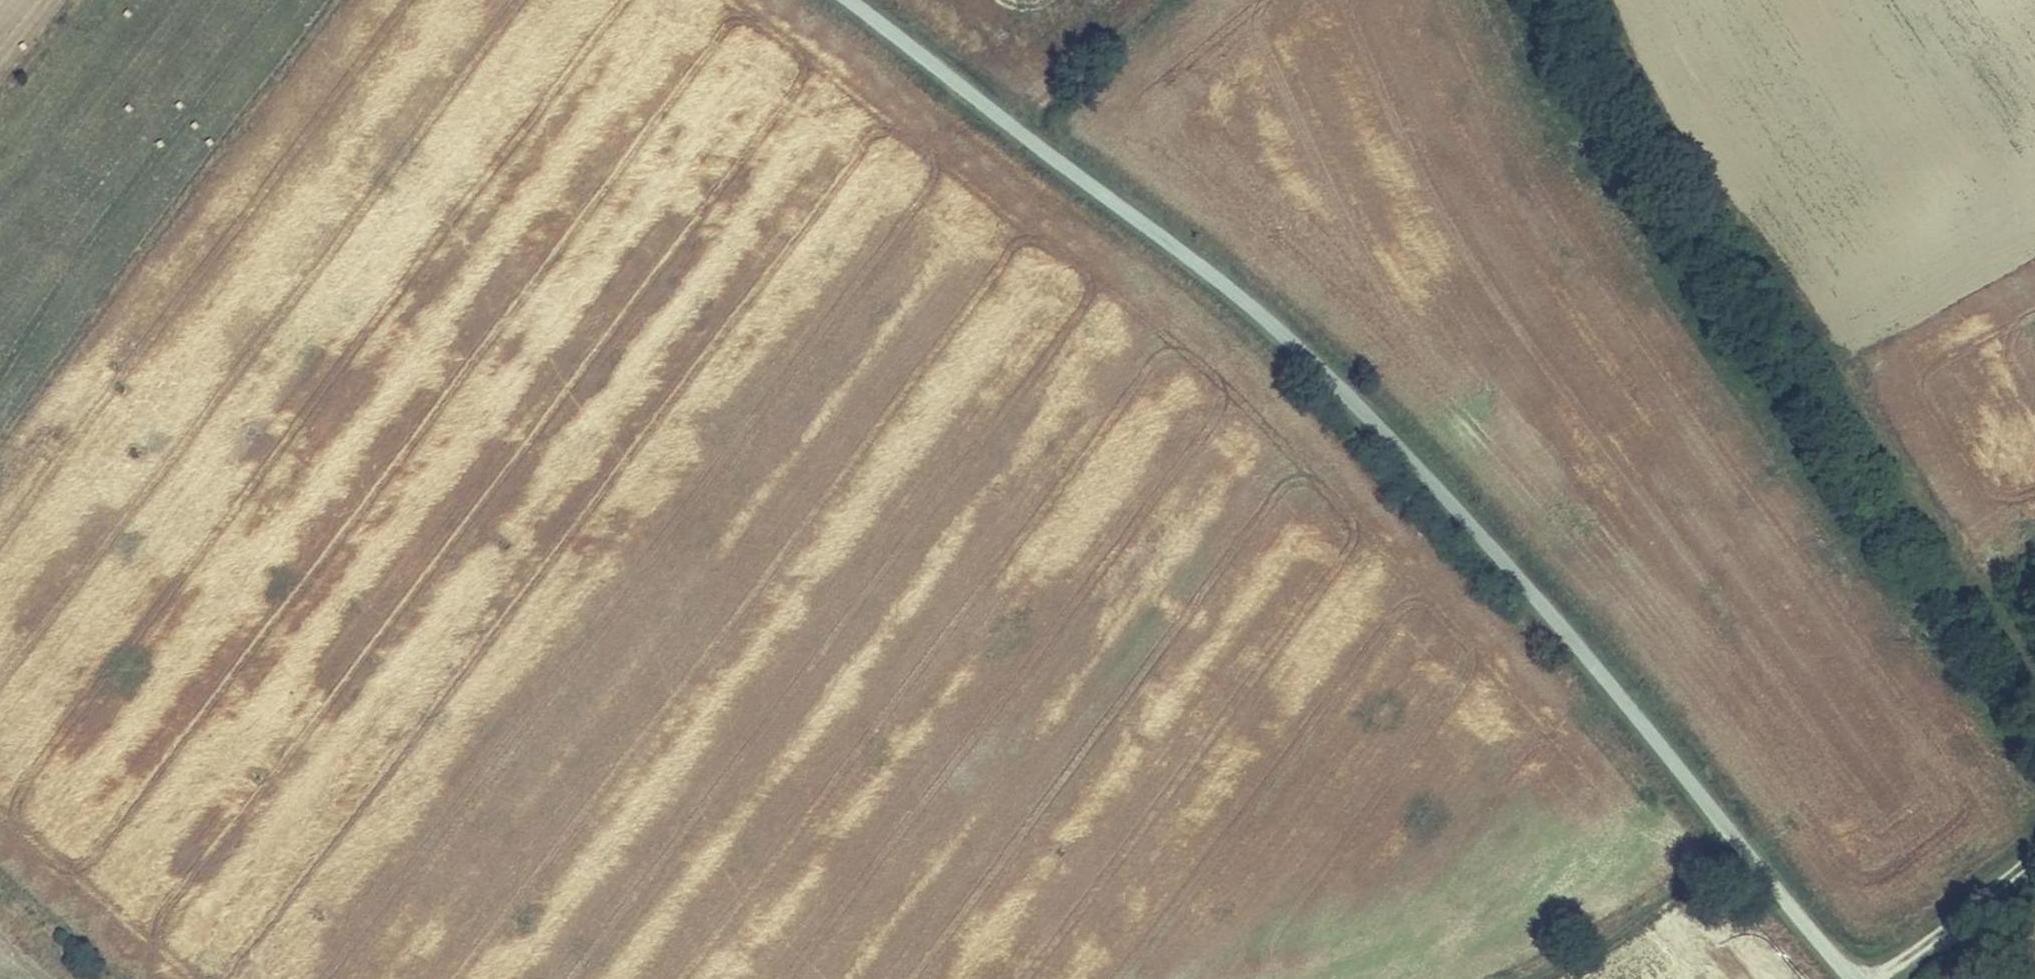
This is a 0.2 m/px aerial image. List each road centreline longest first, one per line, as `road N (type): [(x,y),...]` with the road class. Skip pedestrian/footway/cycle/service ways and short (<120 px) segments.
road 1 (unclassified): [(1858,978),(1571,636),(1273,323),(852,0)]
road 2 (track): [(1527,978),(1743,845)]
road 3 (track): [(1873,978),(2034,856)]

